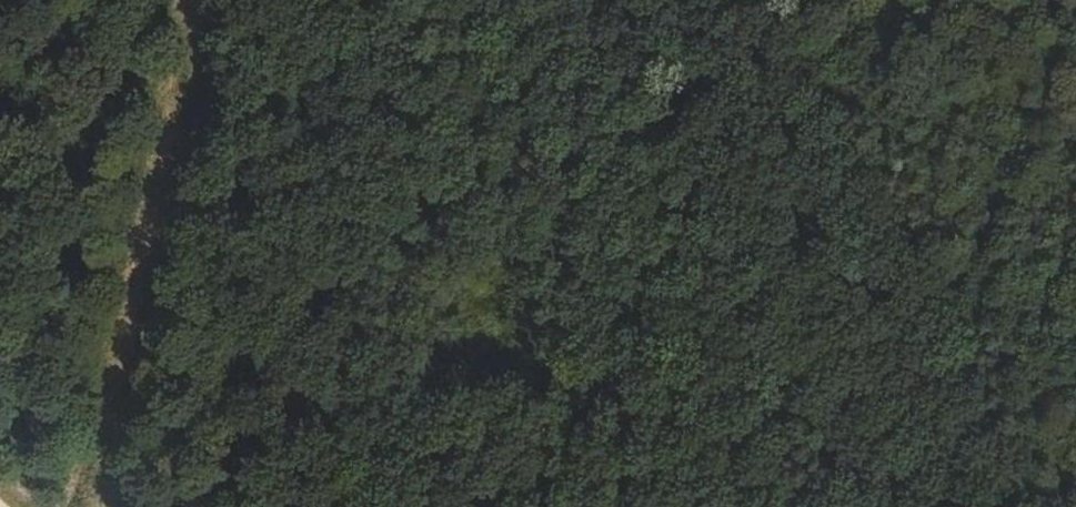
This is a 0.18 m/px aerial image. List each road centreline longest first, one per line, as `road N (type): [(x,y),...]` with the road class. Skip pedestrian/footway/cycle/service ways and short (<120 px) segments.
road 1 (track): [(189,0),(101,506)]

